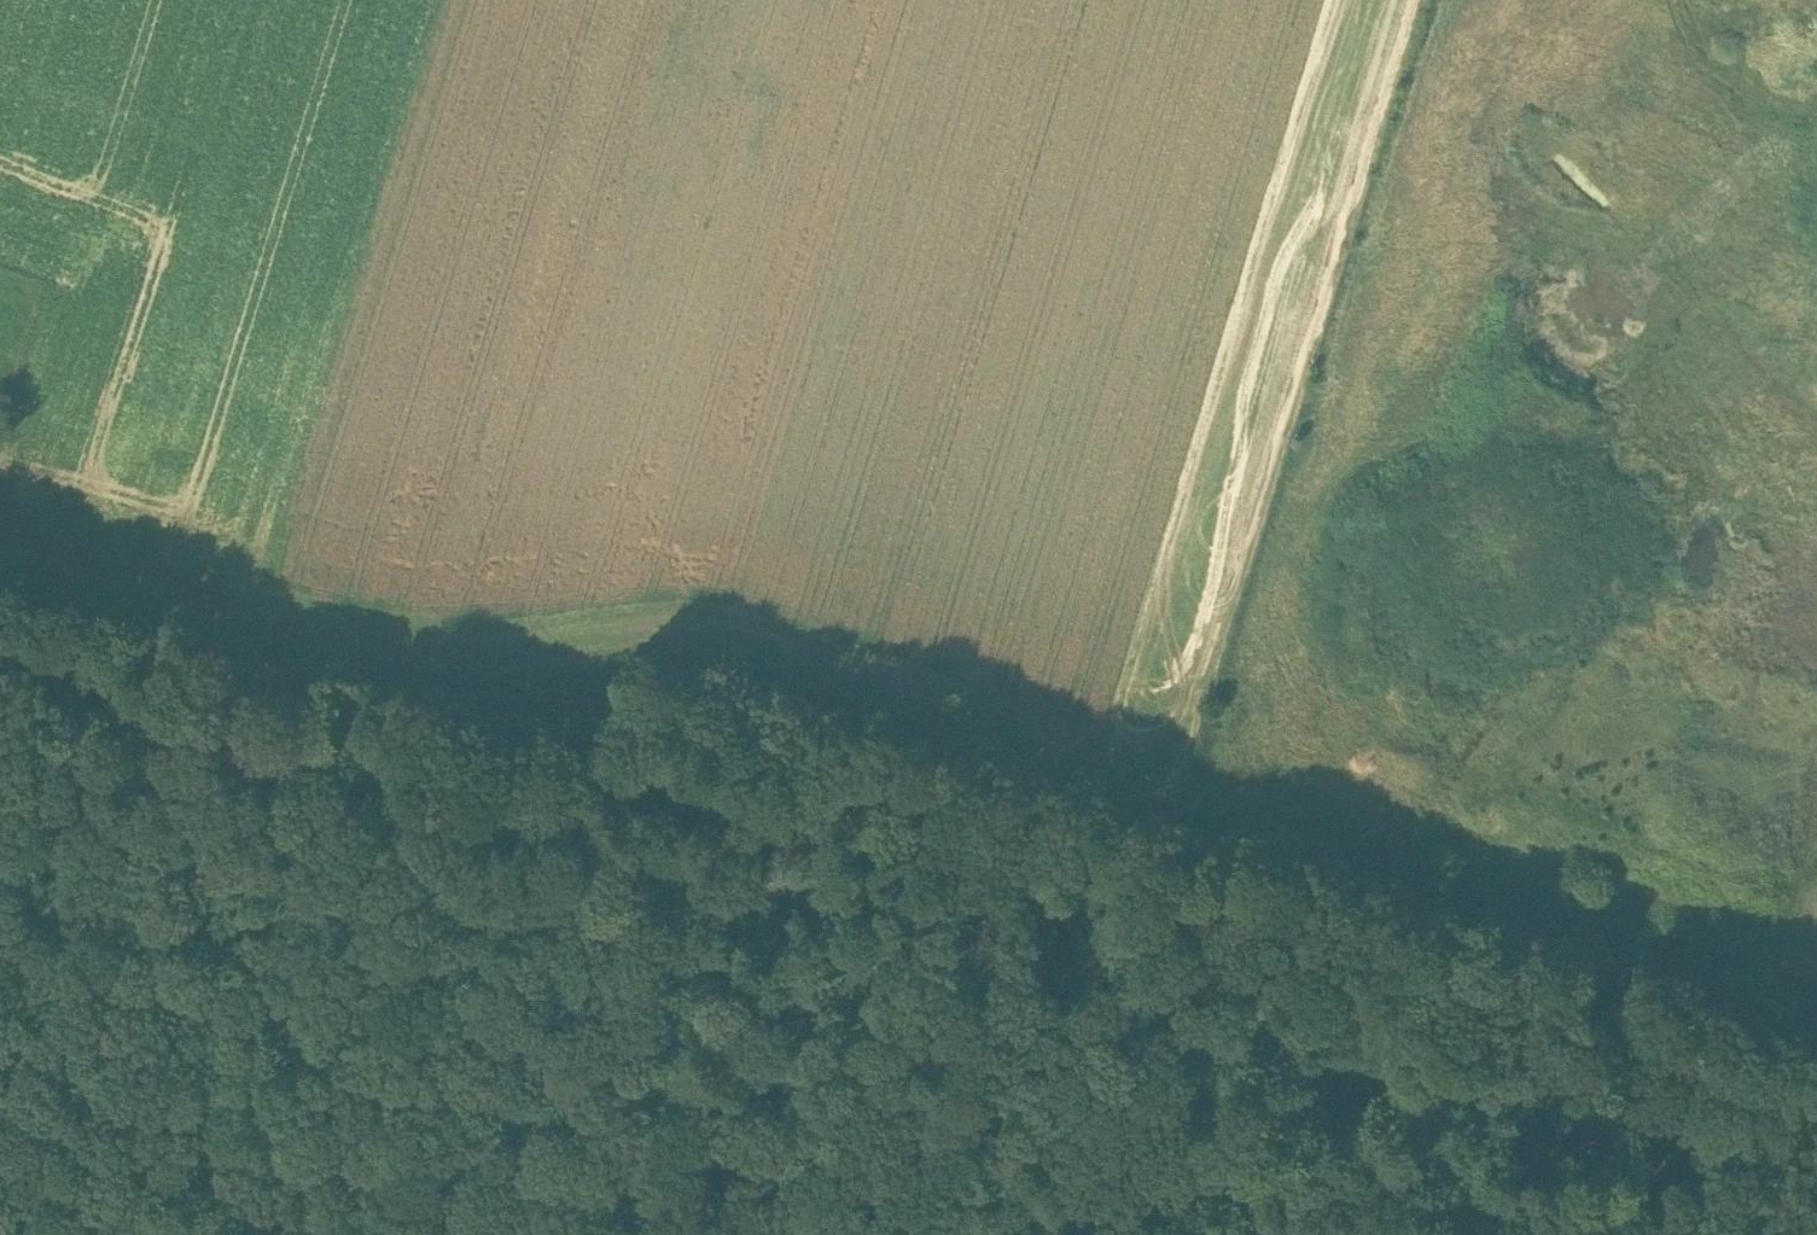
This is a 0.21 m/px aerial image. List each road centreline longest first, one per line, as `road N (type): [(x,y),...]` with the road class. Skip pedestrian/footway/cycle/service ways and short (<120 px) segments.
road 1 (track): [(1794,1234),(771,870),(0,623)]
road 2 (track): [(645,1234),(771,870)]

